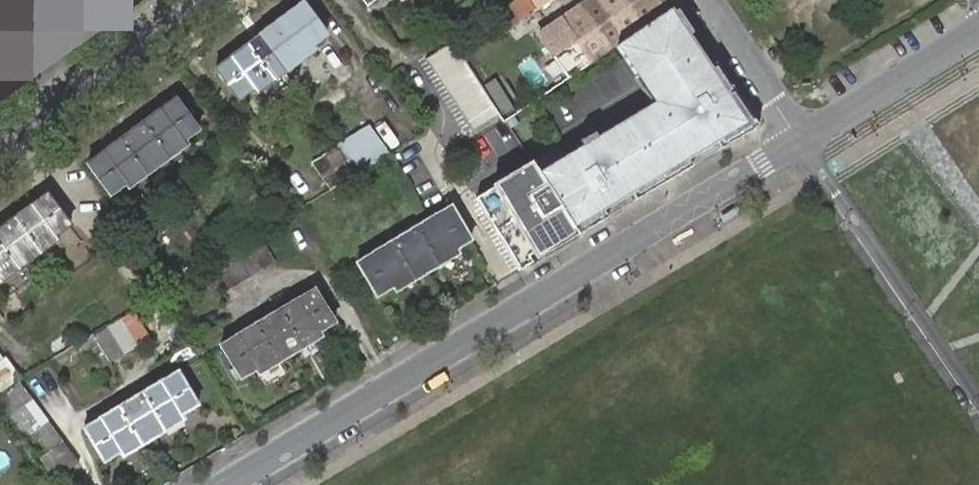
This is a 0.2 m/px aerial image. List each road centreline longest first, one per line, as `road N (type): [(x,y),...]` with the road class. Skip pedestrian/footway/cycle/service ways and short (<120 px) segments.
road 1 (tertiary): [(226,484),(799,142)]
road 2 (unclassified): [(799,142),(978,399)]
road 3 (residential): [(194,0),(0,143)]
road 4 (tertiary): [(799,142),(978,32)]
road 5 (residential): [(711,0),(799,142)]

